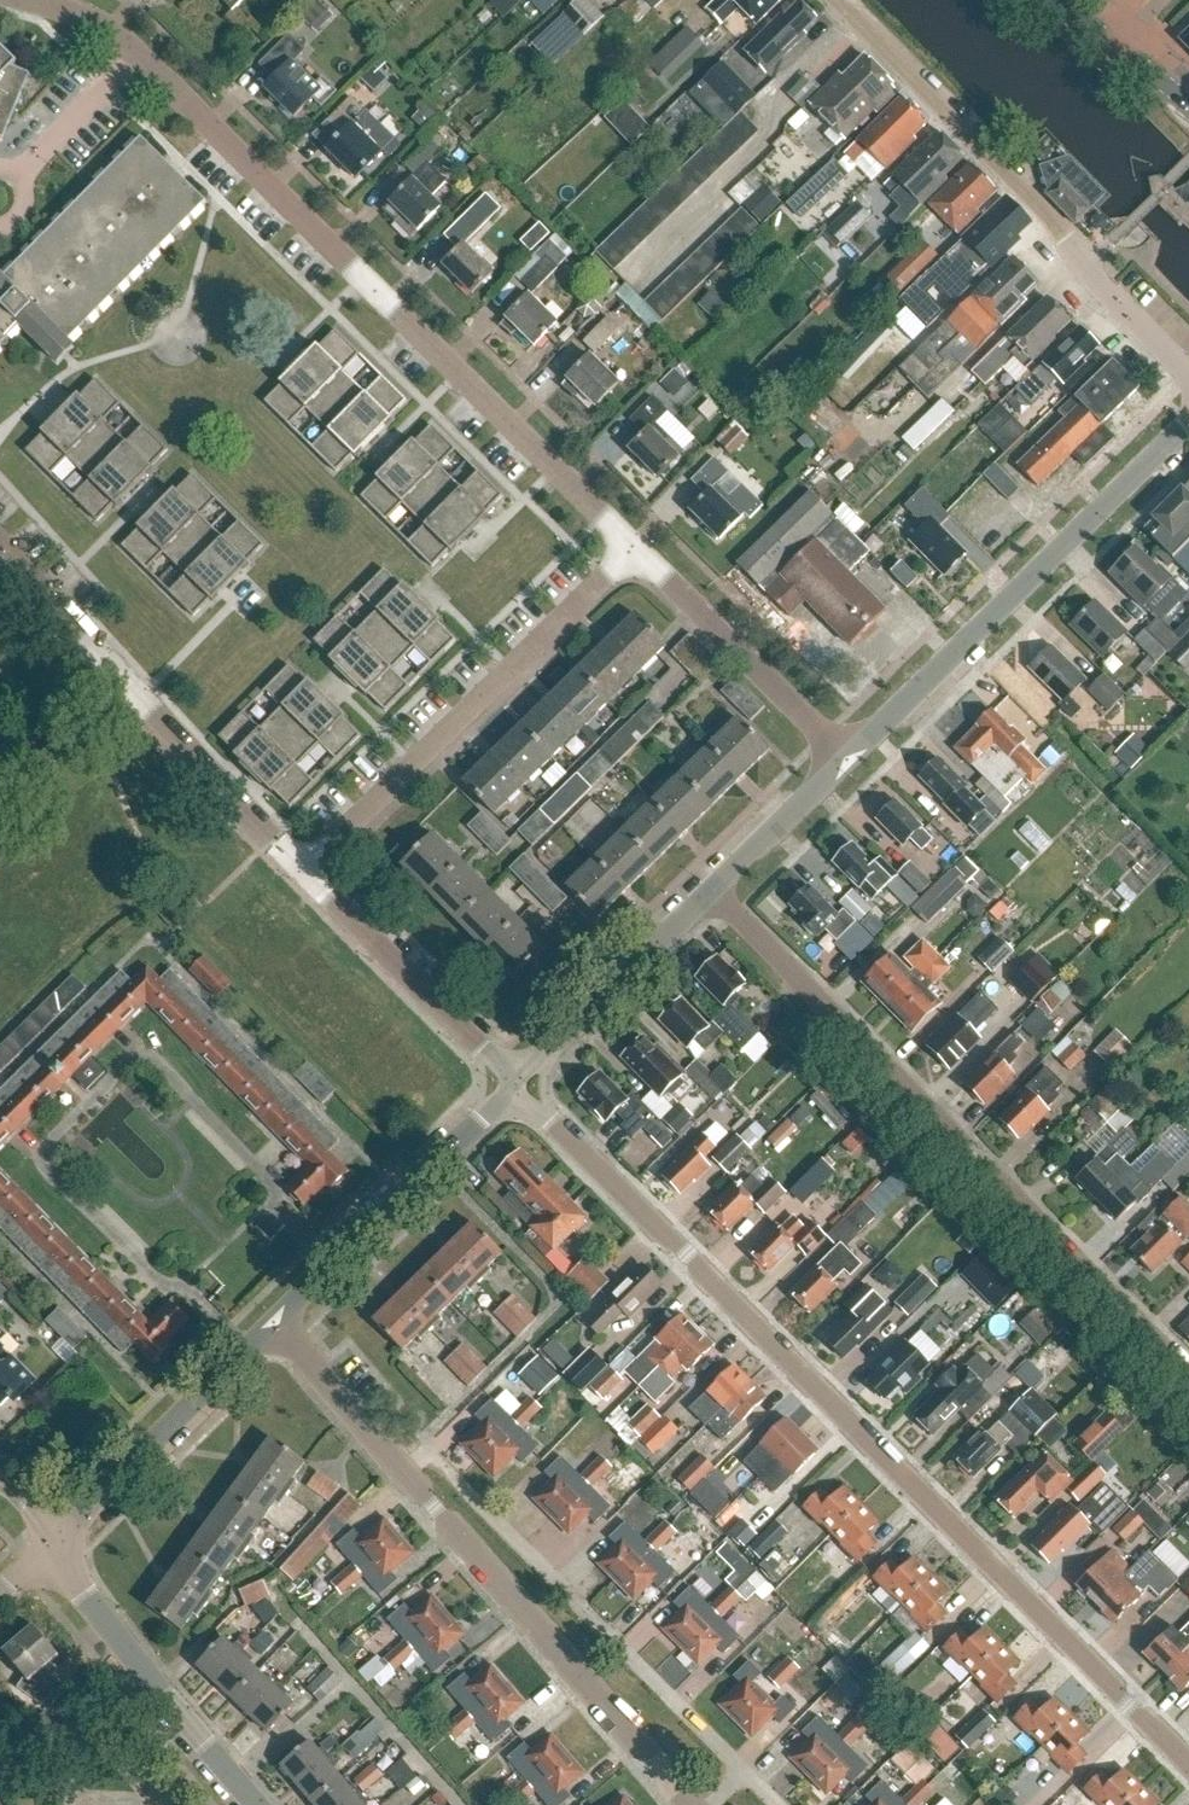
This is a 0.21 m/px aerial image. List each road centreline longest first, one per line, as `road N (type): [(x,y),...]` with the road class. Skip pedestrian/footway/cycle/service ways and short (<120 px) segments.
road 1 (residential): [(1188,1766),(518,1087)]
road 2 (residential): [(633,549),(136,51),(97,22),(38,0)]
road 3 (residential): [(1188,1378),(709,892)]
road 4 (unclassified): [(1188,368),(826,0)]
road 5 (residential): [(741,1769),(443,1468),(420,1458),(397,1463)]
road 6 (unclassified): [(850,758),(1188,434)]
road 7 (residential): [(302,869),(633,549)]
road 8 (residential): [(691,1804),(397,1463)]
road 9 (unclassified): [(272,1323),(518,1087)]
road 10 (unclassified): [(257,1804),(85,1598),(51,1544)]
road 11 (unclassified): [(51,1544),(272,1323)]
road 12 (unclassified): [(518,1087),(302,869)]
road 13 (residential): [(850,758),(633,549)]
road 14 (unclassified): [(302,869),(111,667)]
road 15 (unclassified): [(518,1087),(709,892)]
road 16 (unclassified): [(709,892),(850,758)]
road 17 (residential): [(397,1463),(272,1323)]
road 18 (unclassified): [(111,667),(0,548)]
road 19 (residential): [(0,784),(111,667)]

